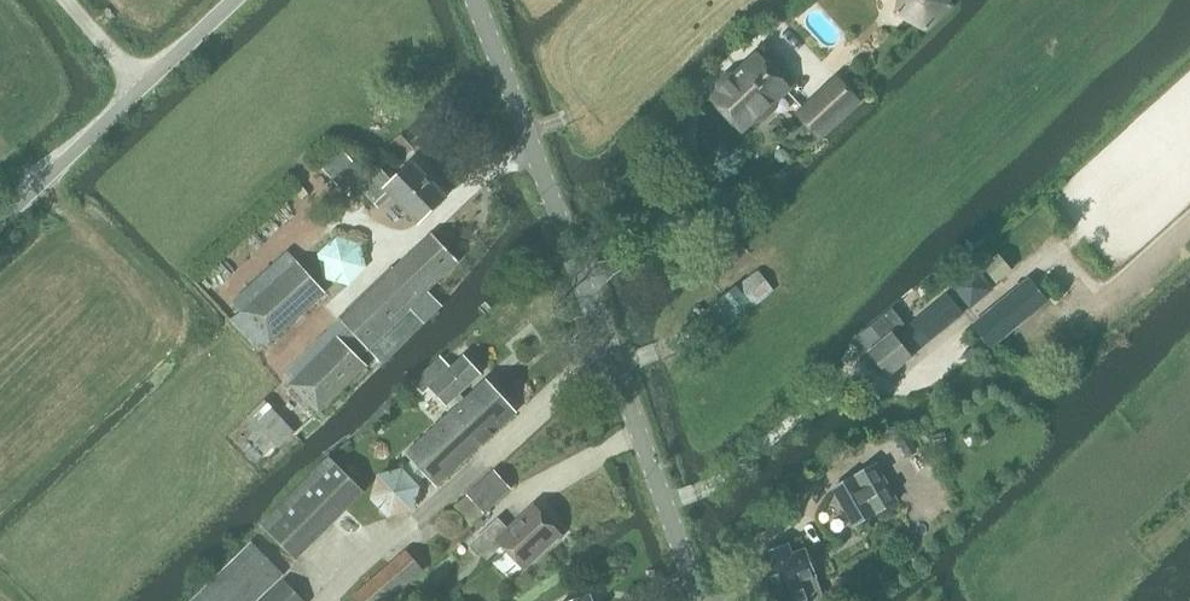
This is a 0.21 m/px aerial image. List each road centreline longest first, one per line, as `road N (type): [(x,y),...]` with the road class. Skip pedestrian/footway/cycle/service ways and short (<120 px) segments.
road 1 (unclassified): [(710,600),(471,0)]
road 2 (unclassified): [(0,217),(141,85)]
road 3 (unclassified): [(141,85),(235,0)]

